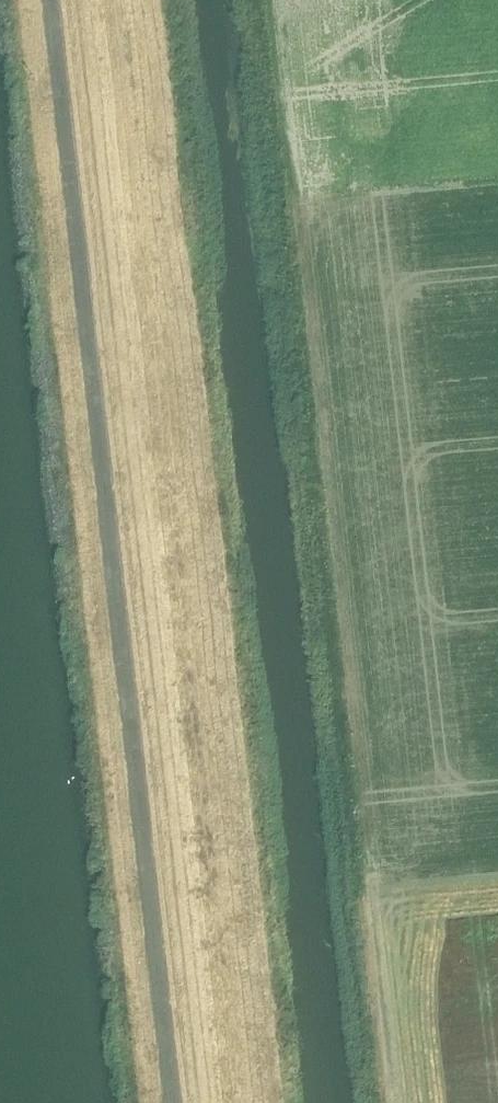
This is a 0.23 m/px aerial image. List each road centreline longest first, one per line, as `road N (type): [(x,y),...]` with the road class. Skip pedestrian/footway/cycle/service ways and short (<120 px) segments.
road 1 (unclassified): [(174,1102),(52,0)]

